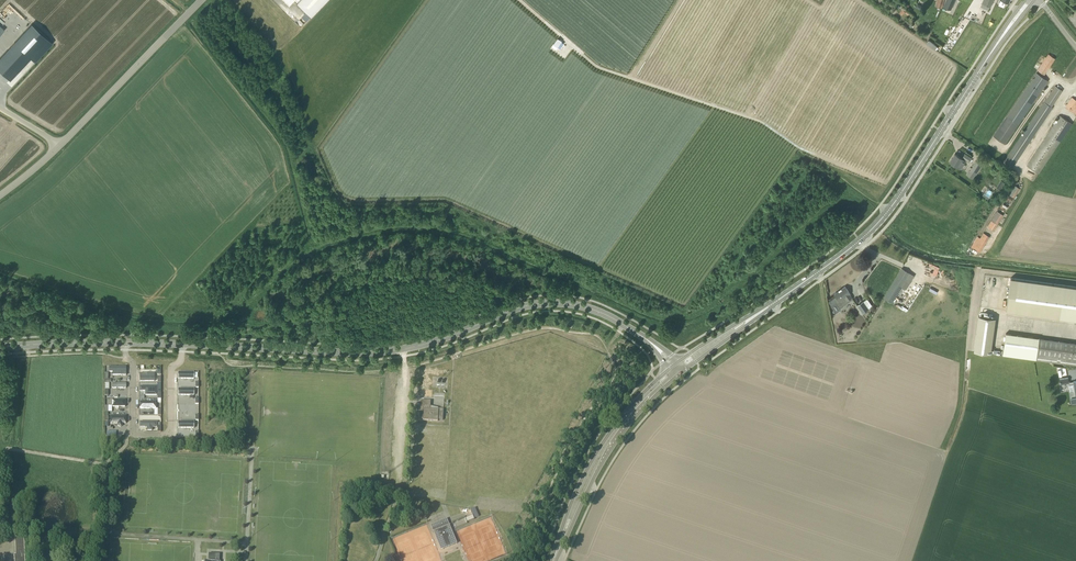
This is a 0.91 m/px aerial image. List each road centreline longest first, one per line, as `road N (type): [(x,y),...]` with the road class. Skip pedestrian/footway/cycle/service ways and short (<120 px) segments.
road 1 (secondary): [(641,336),(593,310),(552,303),(382,352),(182,344)]
road 2 (track): [(520,0),(597,67),(755,119),(800,148)]
road 3 (primary): [(796,287),(888,211),(995,47)]
road 4 (primary): [(553,560),(618,438),(680,373)]
road 5 (primary): [(668,370),(597,452),(553,560)]
road 6 (residential): [(182,344),(171,373),(170,430),(137,435),(125,343)]
road 7 (unclassified): [(60,145),(202,0)]
road 8 (primary): [(680,373),(796,287)]
road 9 (primary): [(796,287),(677,363)]
road 10 (secondary): [(125,343),(0,347)]

